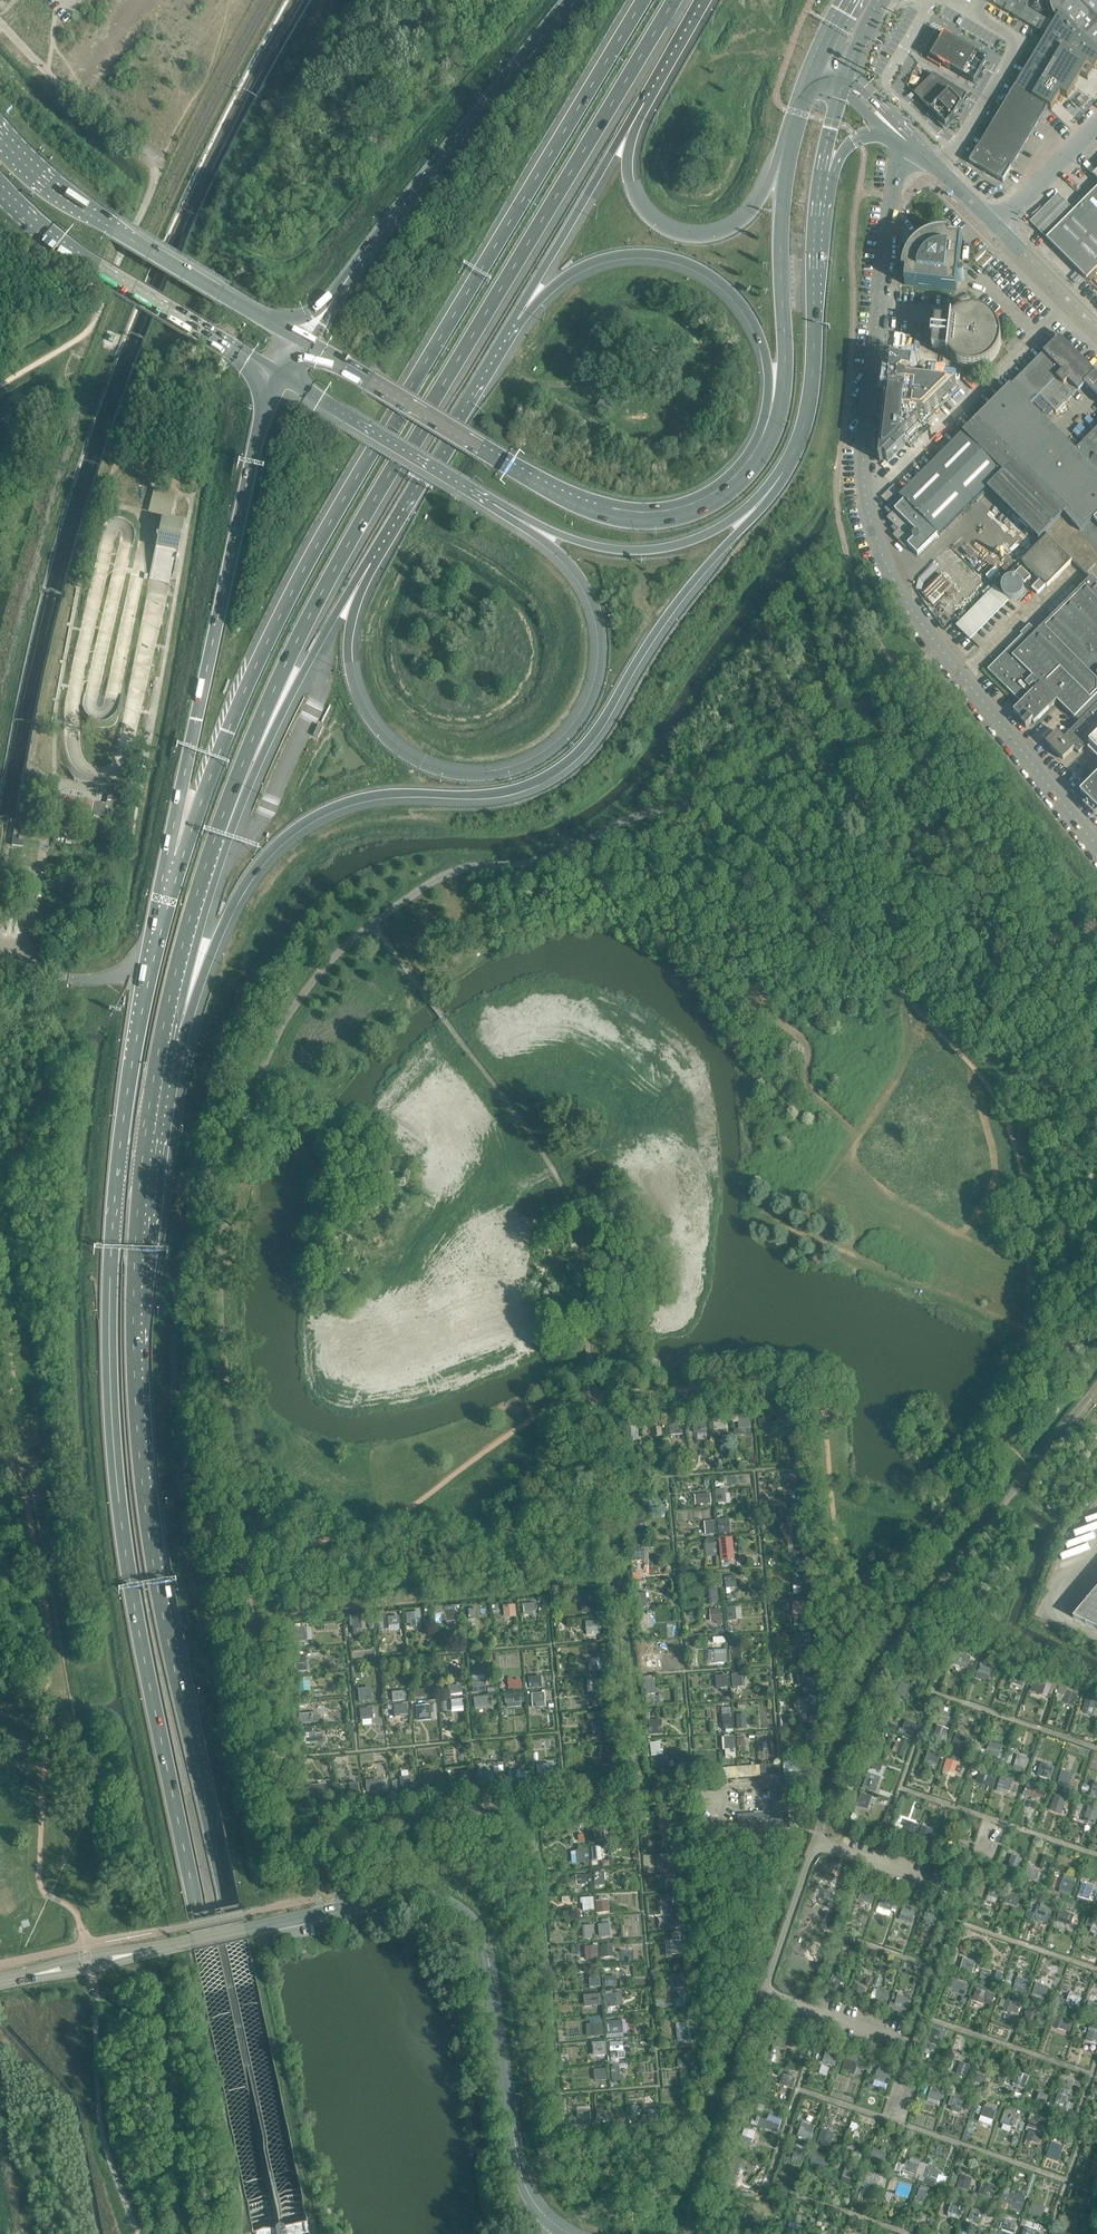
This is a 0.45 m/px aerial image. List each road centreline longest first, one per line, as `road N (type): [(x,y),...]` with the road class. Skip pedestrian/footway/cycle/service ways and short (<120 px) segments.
road 1 (motorway): [(297,2233),(145,1510),(133,1302),(152,1089)]
road 2 (motorway): [(111,1249),(113,1445),(134,1610),(265,2233)]
road 3 (motorway): [(643,0),(293,591),(228,731),(182,858)]
road 4 (motorway): [(217,832),(321,594),(675,0)]
road 5 (motorway): [(163,1027),(247,880),(316,816),(375,797),(502,795),(567,767),(676,602),(783,471)]
road 6 (unclassified): [(1096,856),(897,585),(874,533),(867,451),(878,322),(898,169),(913,144)]
road 7 (track): [(715,794),(980,1074),(1005,1115),(1023,1186),(1030,1326),(1070,1348)]
road 8 (motorway): [(515,517),(580,577),(601,644),(597,680),(577,723),(546,754),(515,768),(434,768),(408,757),(366,713),(350,673),(348,638),(369,559)]
road 9 (tertiary): [(568,2233),(538,2209),(523,2181),(487,1951),(471,1922),(447,1904),(415,1895),(245,1928)]
road 10 (primary): [(765,437),(736,478),(703,502),(652,514),(612,511),(549,488),(305,341)]
road 11 (motorway): [(280,376),(262,416),(182,787),(182,858)]
road 12 (track): [(593,1394),(819,1386),(834,1565),(869,1593)]
road 13 (motorway): [(571,0),(366,253),(305,341)]
road 14 (motorway): [(511,322),(597,259),(646,253),(697,267),(739,300),(760,340),(769,392),(765,437)]
road 15 (motorway): [(182,858),(133,1058),(111,1249)]
road 16 (track): [(243,1548),(320,1540),(394,1515),(563,1398),(593,1394)]
road 17 (primary): [(305,341),(42,183),(0,136)]
road 18 (primary): [(0,188),(97,267),(280,376)]
road 19 (motorway): [(797,124),(753,211),(727,231),(694,237),(647,216),(630,186),(627,160),(639,103)]
road 20 (track): [(1070,1348),(941,1516),(869,1593)]
road 21 (primary): [(797,124),(781,224),(785,360),(765,437)]
road 22 (motorway): [(217,832),(369,559)]
road 23 (primary): [(783,471),(802,433),(812,383),(820,178)]
road 24 (primary): [(515,517),(597,546),(666,546),(729,521),(783,471)]
road 25 (motorway): [(369,559),(511,322)]
road 26 (primary): [(280,376),(515,517)]
road 27 (track): [(826,912),(912,823),(887,745),(860,703)]
road 28 (motorway): [(511,322),(639,103)]
road 29 (tertiary): [(0,1982),(245,1928)]
road 30 (track): [(912,823),(1087,935),(1096,952)]
road 31 (motorway): [(163,1027),(217,832)]
road 32 (motorway): [(111,1249),(152,1089)]
road 33 (unclassified): [(997,234),(1096,131)]
road 34 (tertiary): [(1096,335),(997,234)]
road 35 (tertiary): [(997,234),(913,144)]

